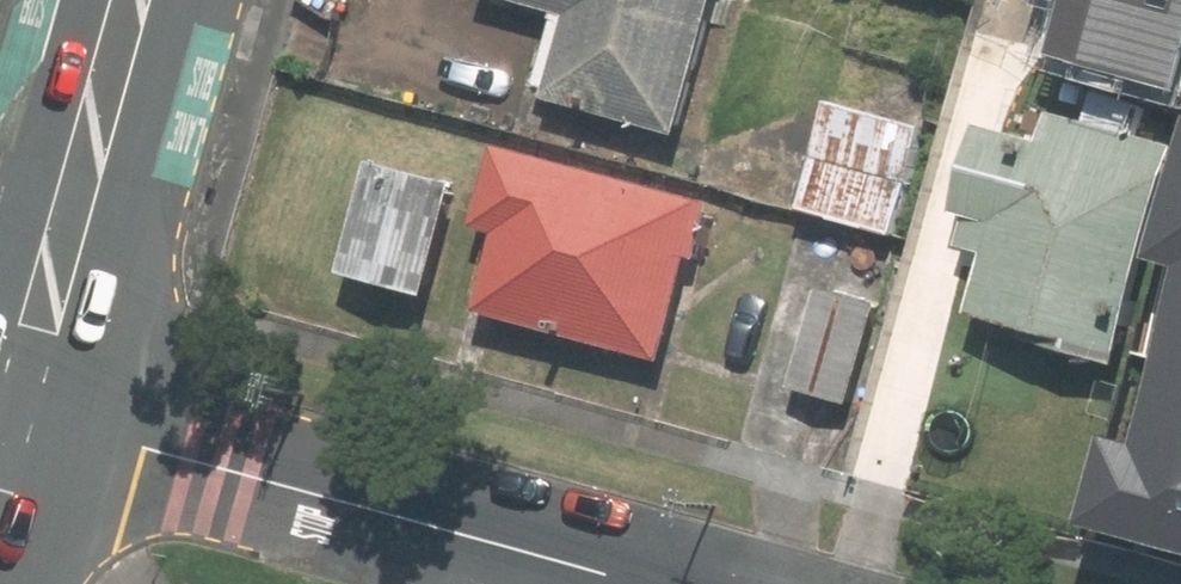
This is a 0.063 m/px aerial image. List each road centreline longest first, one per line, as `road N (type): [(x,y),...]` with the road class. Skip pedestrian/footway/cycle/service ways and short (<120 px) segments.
road 1 (residential): [(20,403),(671,583)]
road 2 (primary): [(132,0),(20,403)]

